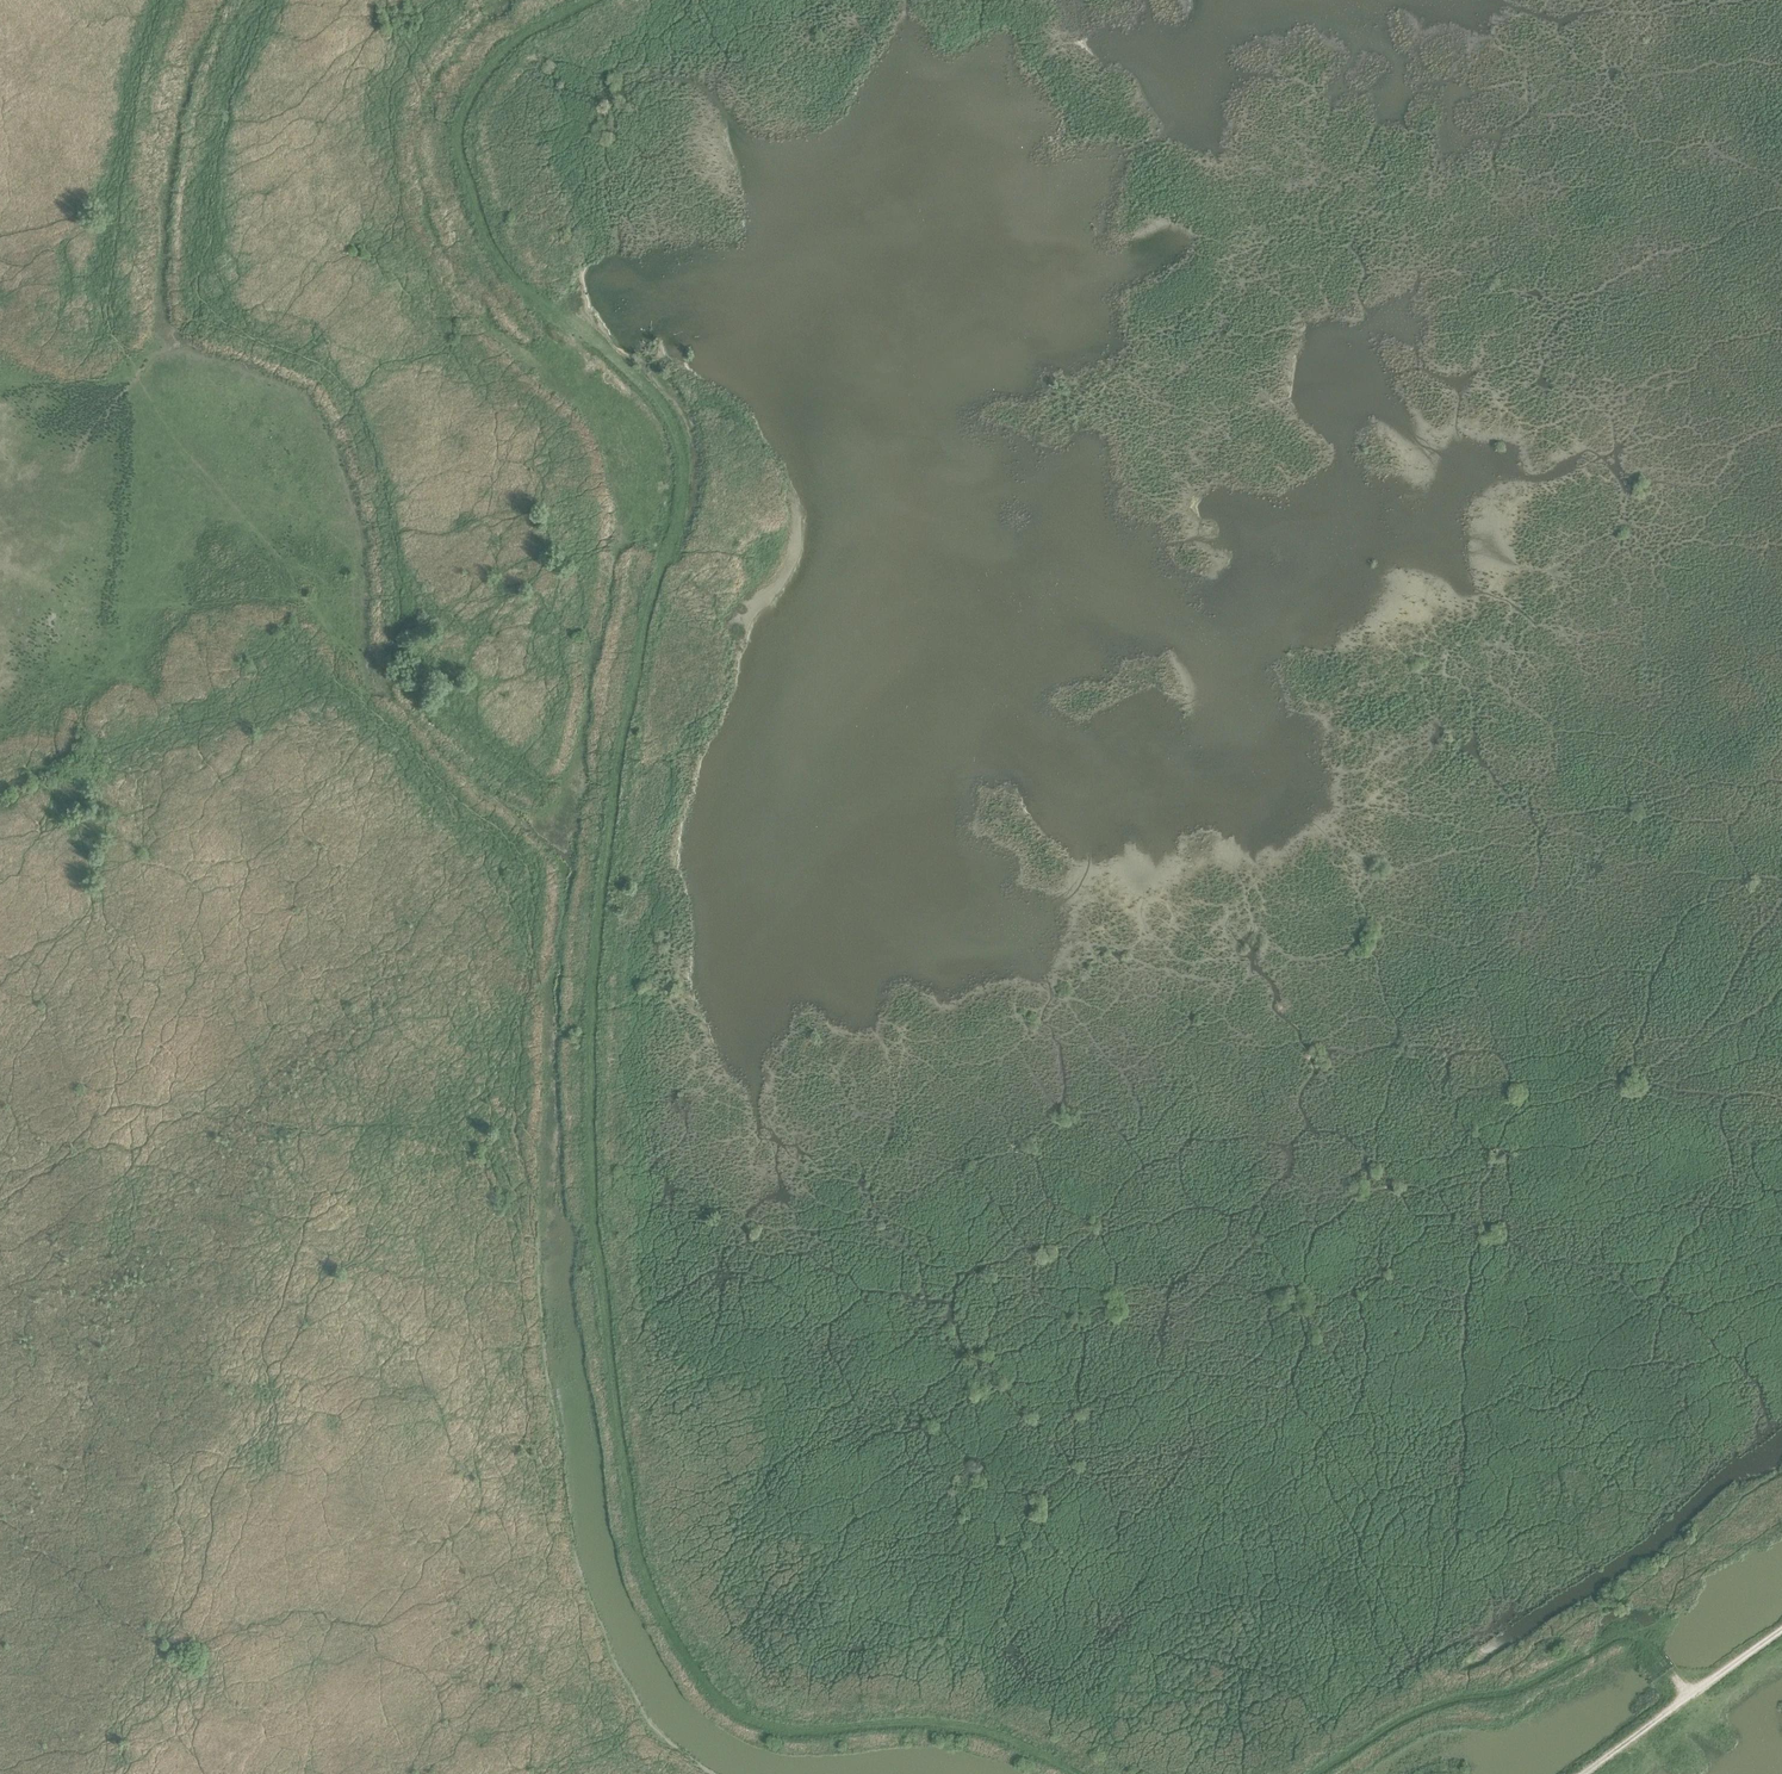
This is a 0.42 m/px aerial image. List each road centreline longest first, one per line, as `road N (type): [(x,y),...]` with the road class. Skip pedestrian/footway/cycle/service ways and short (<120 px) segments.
road 1 (track): [(1781,1632),(1581,1773)]

